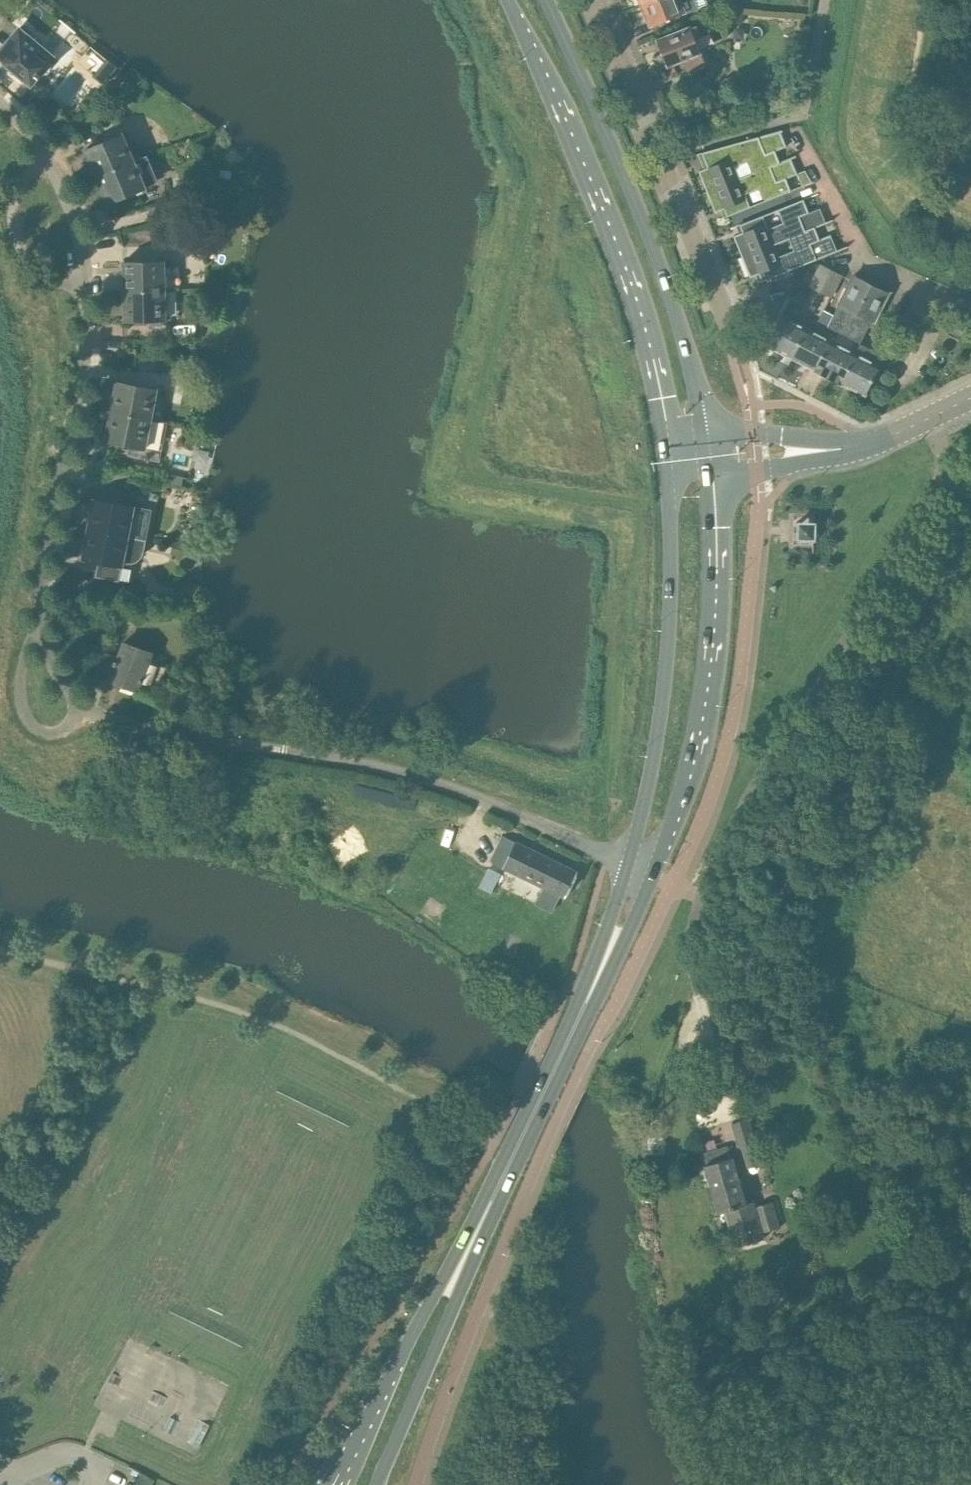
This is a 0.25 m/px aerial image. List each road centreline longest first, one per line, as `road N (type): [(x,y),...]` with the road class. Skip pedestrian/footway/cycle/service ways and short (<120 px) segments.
road 1 (residential): [(629,863),(478,796),(389,767),(125,720),(88,704),(63,675),(42,620),(84,355),(86,274),(53,160),(0,100)]
road 2 (primary): [(507,0),(637,299),(671,458)]
road 3 (primary): [(708,430),(671,288),(548,0)]
road 4 (primary): [(671,458),(667,665),(629,863)]
road 5 (primary): [(654,874),(700,736),(711,667),(714,479)]
road 6 (residential): [(731,327),(599,0)]
road 7 (primary): [(477,1233),(433,1296),(333,1484)]
road 8 (primary): [(477,1233),(595,984)]
road 9 (primary): [(375,1484),(455,1303),(477,1233)]
road 10 (primary): [(875,441),(708,430)]
road 11 (primary): [(714,479),(845,456),(875,441)]
road 12 (primary): [(629,863),(595,984)]
road 13 (primary): [(595,984),(654,874)]

